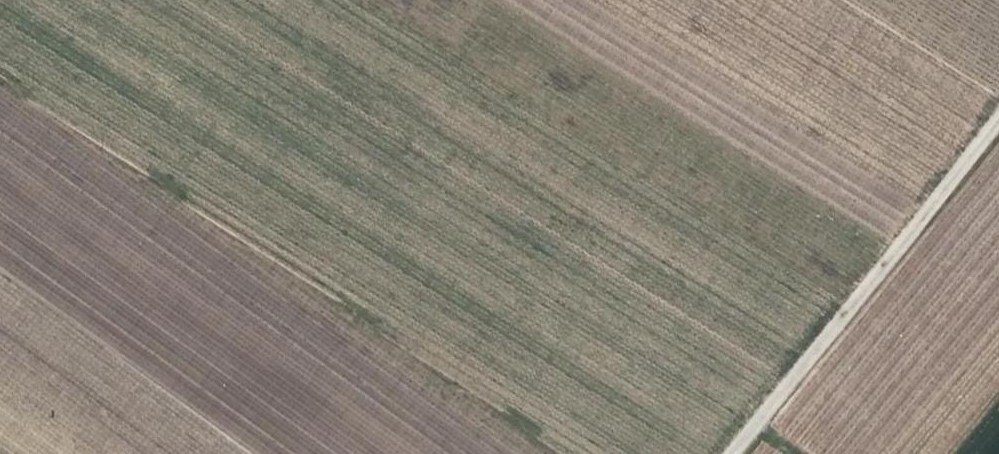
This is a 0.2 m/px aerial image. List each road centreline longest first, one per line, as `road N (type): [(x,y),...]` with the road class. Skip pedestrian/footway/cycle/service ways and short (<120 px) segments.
road 1 (track): [(998,122),(734,453)]

